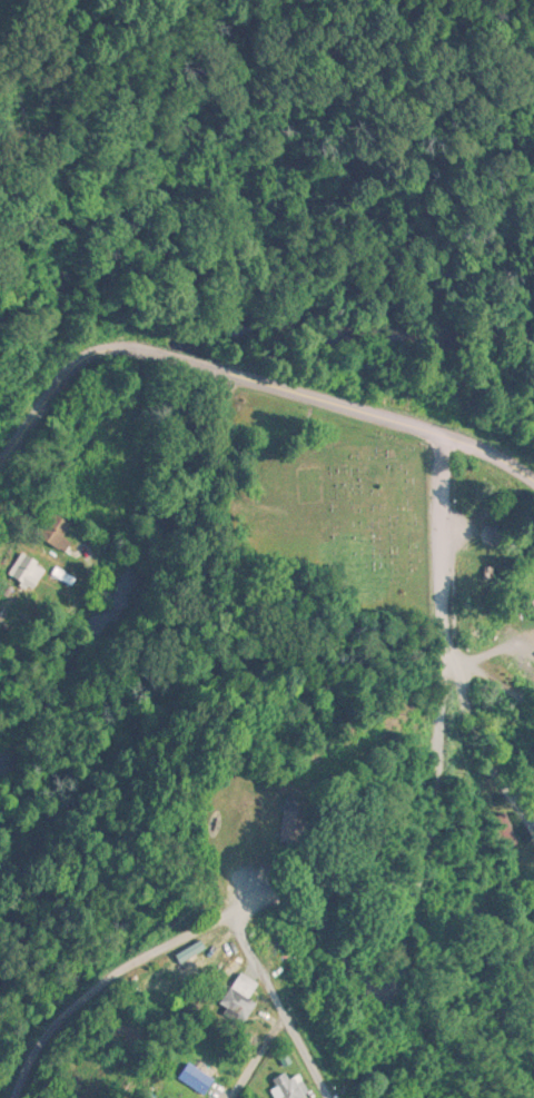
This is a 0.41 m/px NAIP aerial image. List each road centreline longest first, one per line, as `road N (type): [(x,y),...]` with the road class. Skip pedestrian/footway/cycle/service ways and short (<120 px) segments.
road 1 (residential): [(295,901),(326,928),(353,977),(397,997),(426,943),(447,829),(437,435)]
road 2 (residential): [(33,425),(63,505),(24,595),(28,616),(86,623),(127,561),(149,479),(159,353)]
road 3 (residential): [(31,1097),(68,1005),(198,931),(295,901)]
road 4 (secondary): [(201,367),(462,443),(533,474)]
road 5 (secondary): [(0,468),(79,356),(131,348),(181,360)]
road 6 (residential): [(533,836),(444,634)]
road 7 (residential): [(231,918),(333,1097)]

